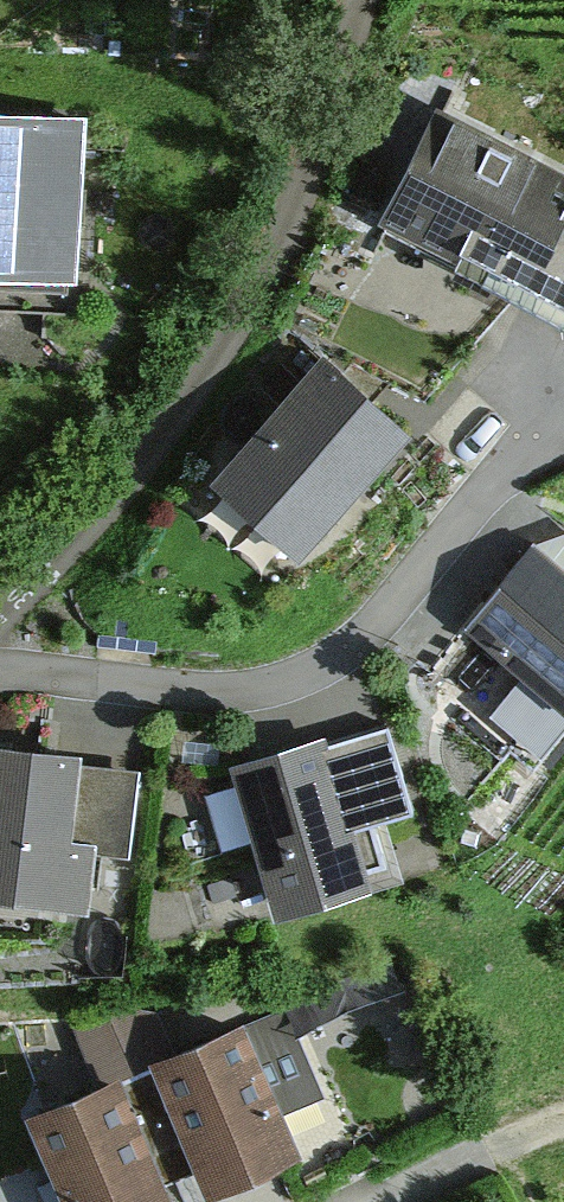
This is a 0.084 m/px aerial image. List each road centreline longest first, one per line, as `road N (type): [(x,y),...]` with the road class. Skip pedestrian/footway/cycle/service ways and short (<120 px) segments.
road 1 (residential): [(362,6),(305,183),(226,341),(115,496),(0,623)]
road 2 (residential): [(563,409),(363,636),(295,678),(232,694),(0,670)]

